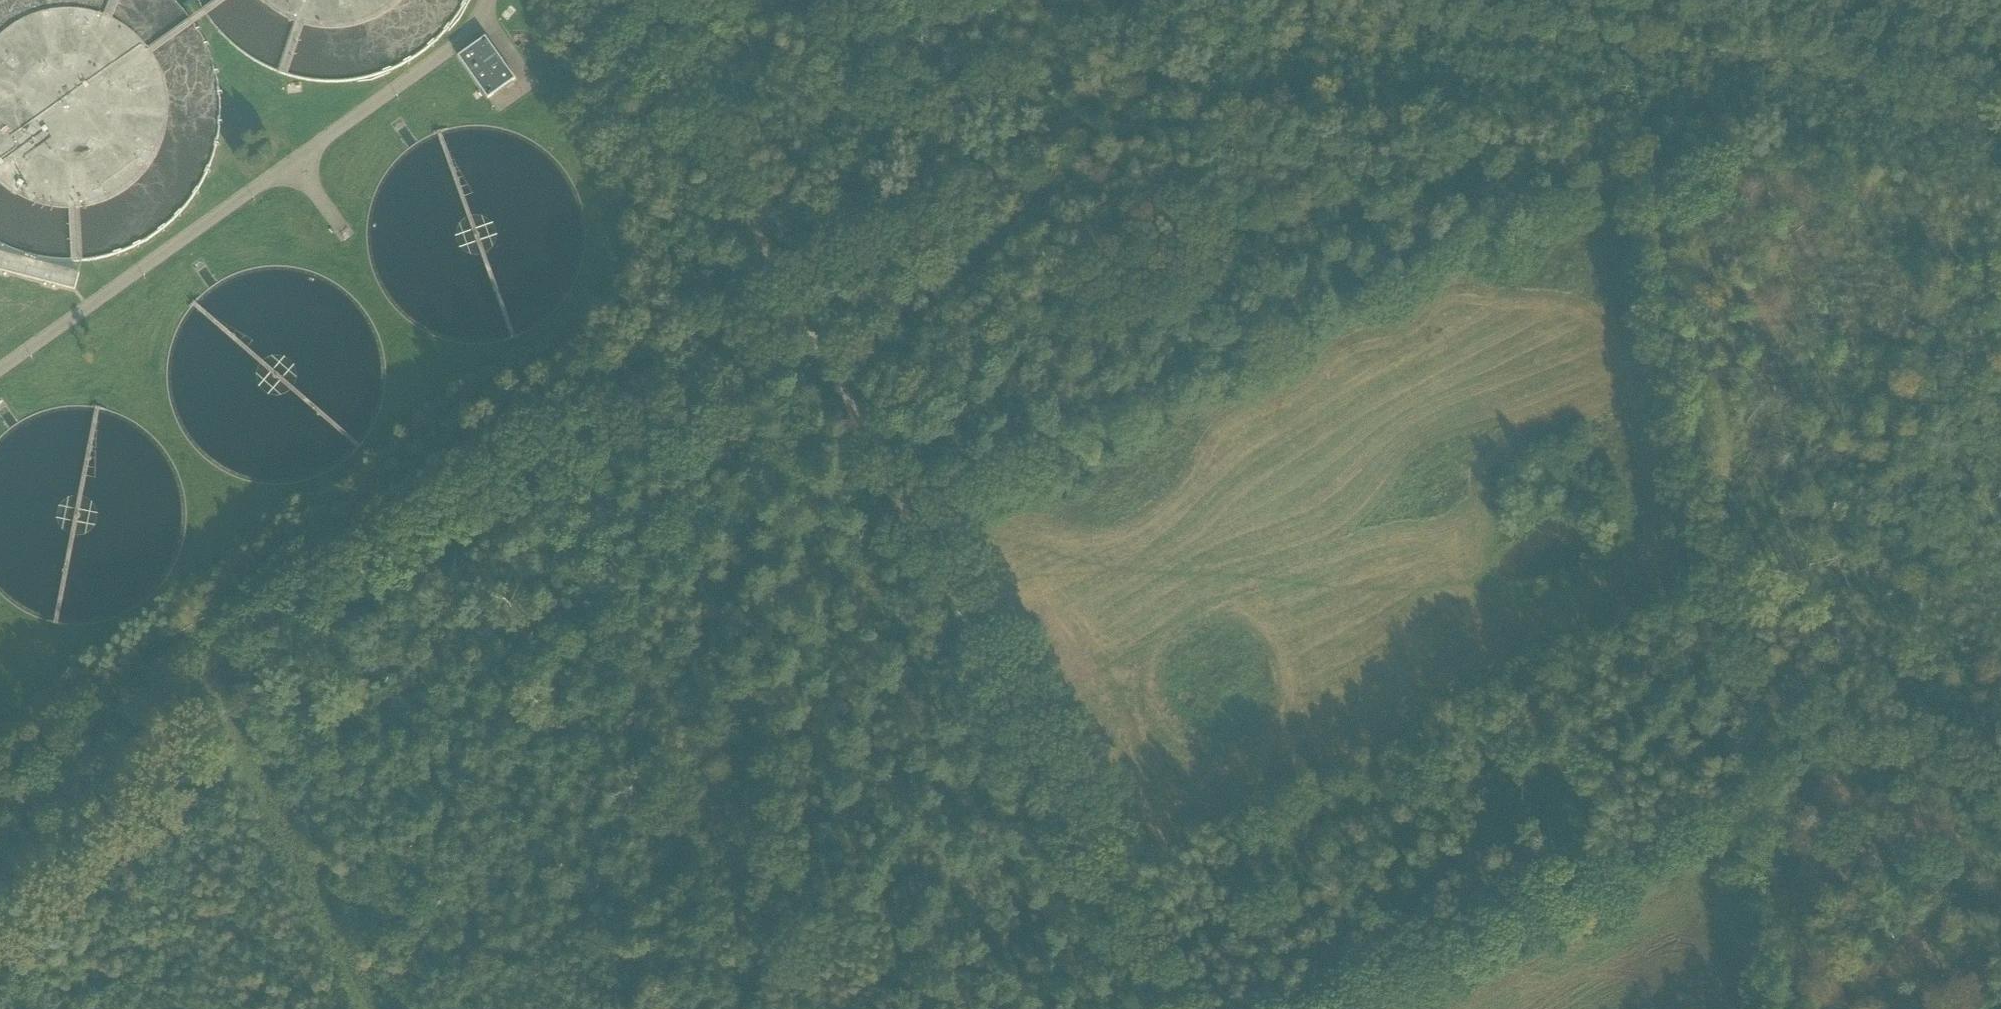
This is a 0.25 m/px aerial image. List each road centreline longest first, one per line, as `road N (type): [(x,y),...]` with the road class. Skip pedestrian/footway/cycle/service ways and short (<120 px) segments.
road 1 (track): [(0,917),(109,785),(265,624),(689,360)]
road 2 (track): [(1656,159),(1714,579),(1741,634),(2000,879)]
road 3 (track): [(904,505),(1174,1008)]
road 4 (track): [(366,1008),(211,676)]
road 5 (track): [(768,252),(710,148),(646,0)]
road 6 (track): [(796,307),(904,505)]
road 7 (track): [(247,762),(183,792),(109,785)]

